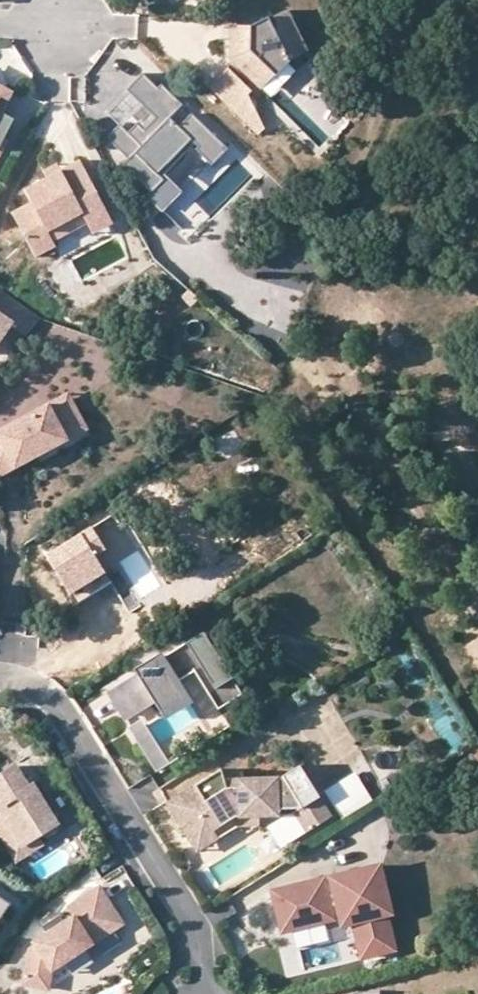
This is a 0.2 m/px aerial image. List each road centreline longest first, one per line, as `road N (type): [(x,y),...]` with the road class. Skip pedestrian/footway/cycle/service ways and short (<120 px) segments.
road 1 (residential): [(0,676),(39,691),(61,713),(189,919),(201,945),(202,993)]

